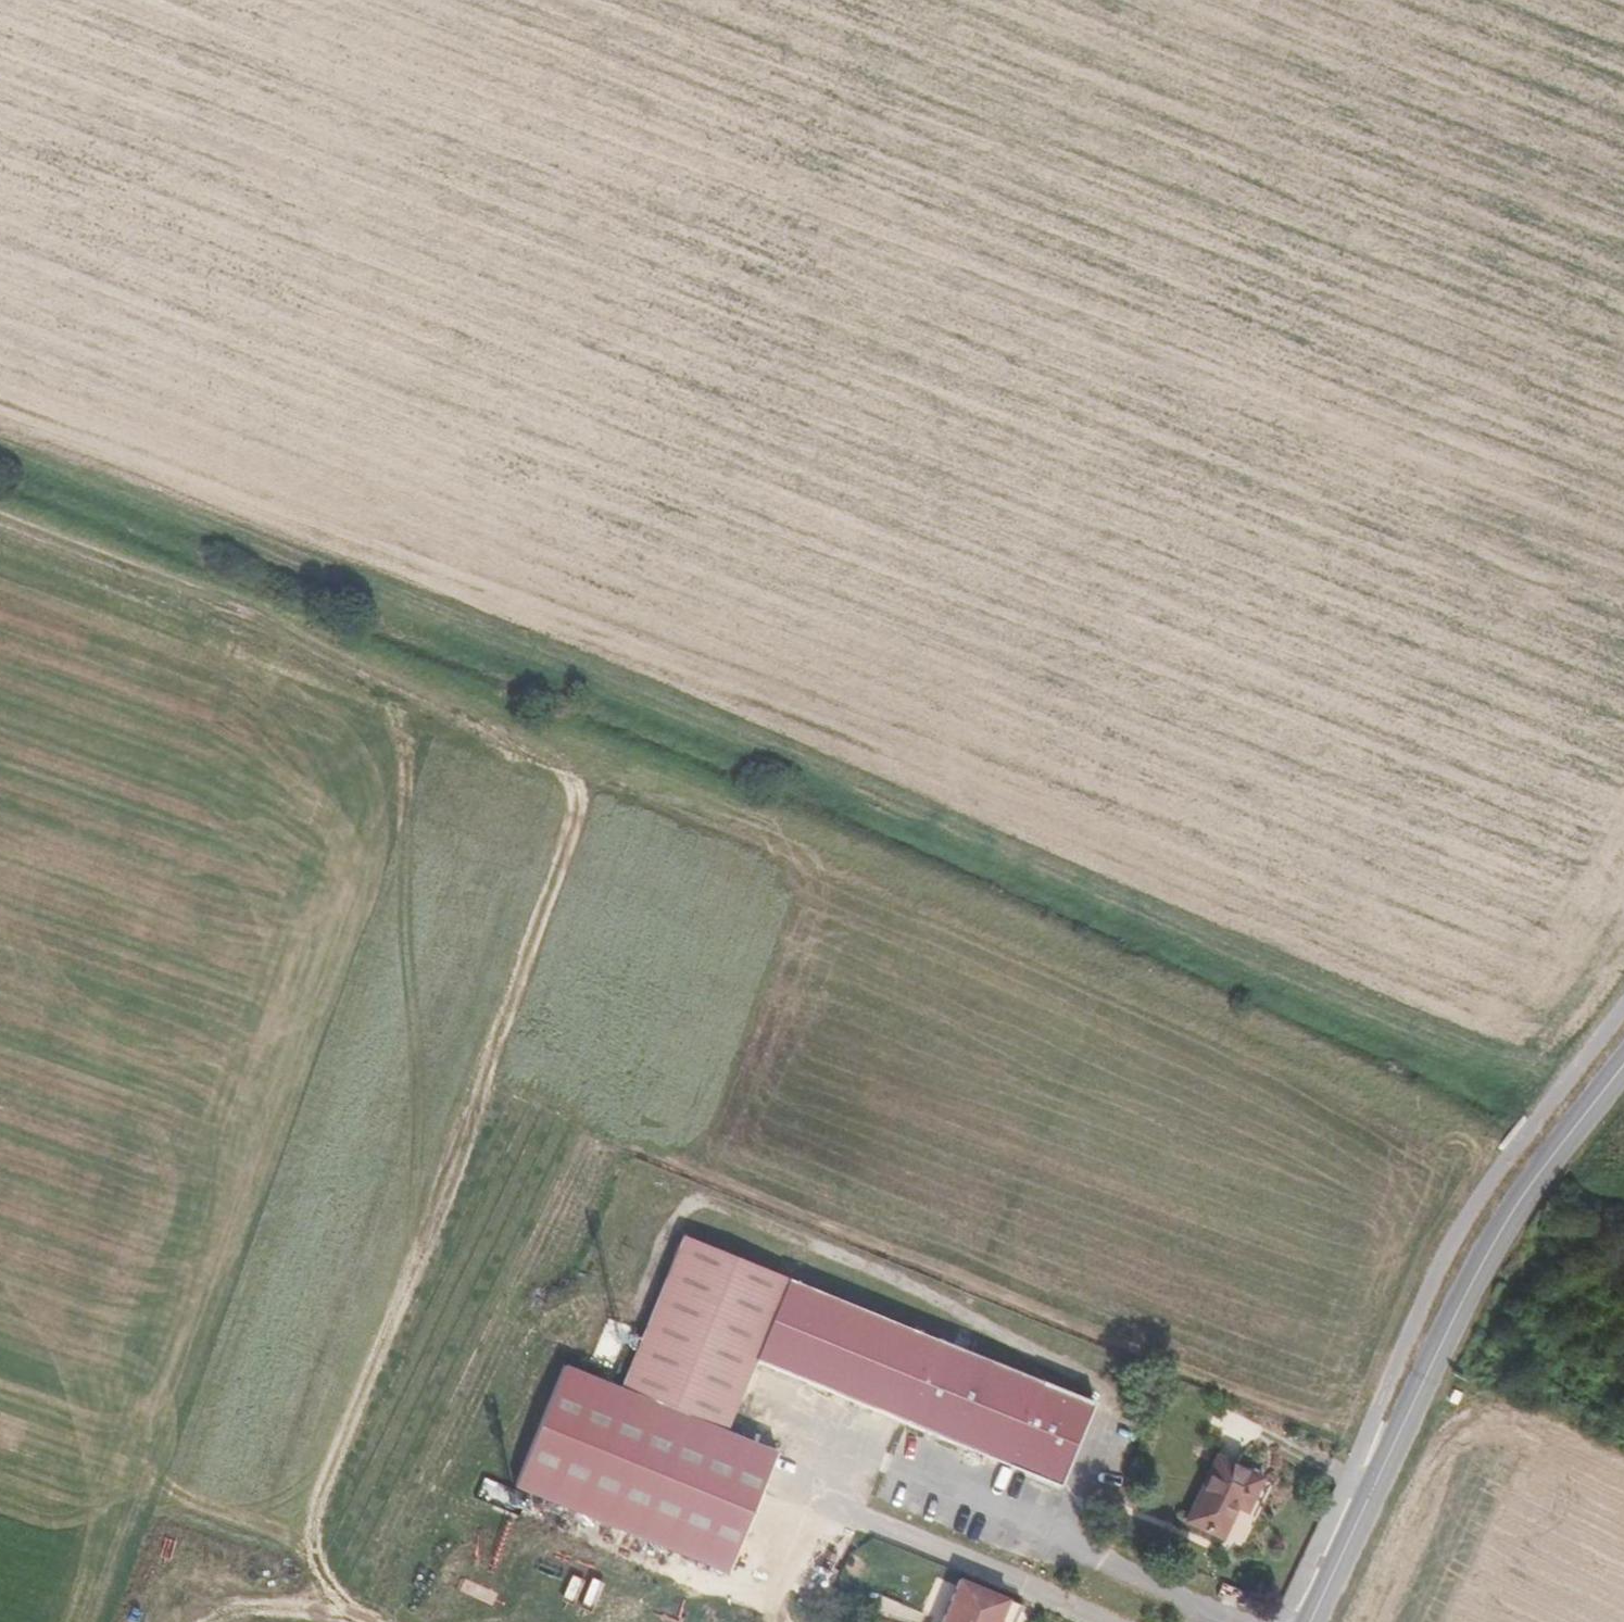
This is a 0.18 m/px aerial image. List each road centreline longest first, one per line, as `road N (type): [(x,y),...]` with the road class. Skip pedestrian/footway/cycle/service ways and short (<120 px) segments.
road 1 (track): [(358,1621),(326,1603),(306,1551),(430,1217),(543,876),(541,780),(455,704),(227,605),(0,521)]
road 2 (tertiary): [(1313,1621),(1506,1221),(1623,1065)]
road 3 (track): [(828,1499),(773,1599),(777,1621)]

